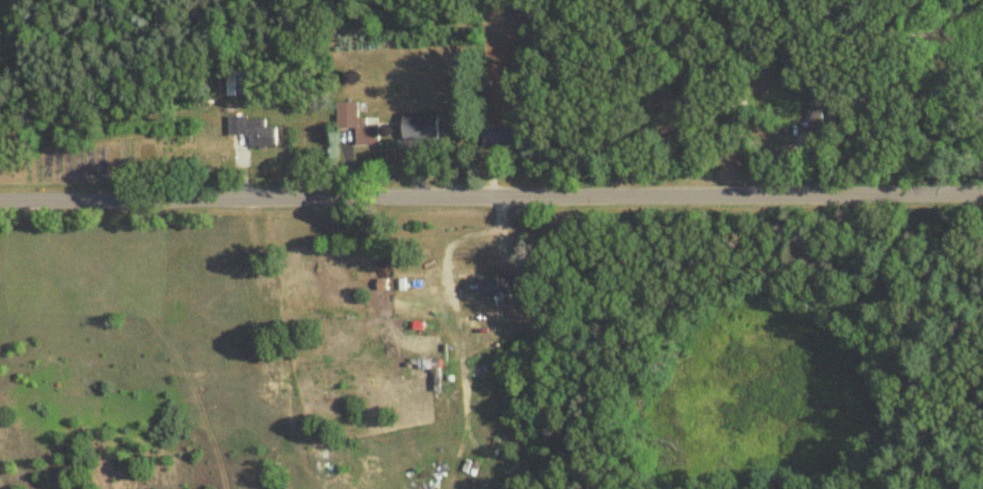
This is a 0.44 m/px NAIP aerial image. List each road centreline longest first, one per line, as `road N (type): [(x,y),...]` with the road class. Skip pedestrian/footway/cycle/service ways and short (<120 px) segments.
road 1 (residential): [(982,195),(0,199)]

